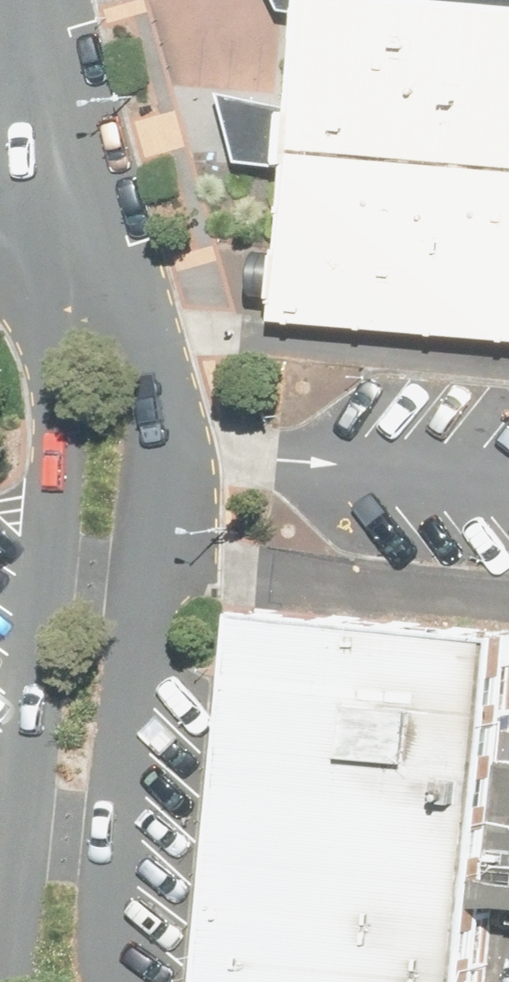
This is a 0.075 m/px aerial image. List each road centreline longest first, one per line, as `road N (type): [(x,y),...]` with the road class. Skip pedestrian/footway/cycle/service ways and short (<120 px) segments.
road 1 (tertiary): [(61,208),(136,338),(159,456),(88,981)]
road 2 (tertiary): [(3,981),(64,409),(61,208)]
road 3 (tertiary): [(12,0),(61,208)]

